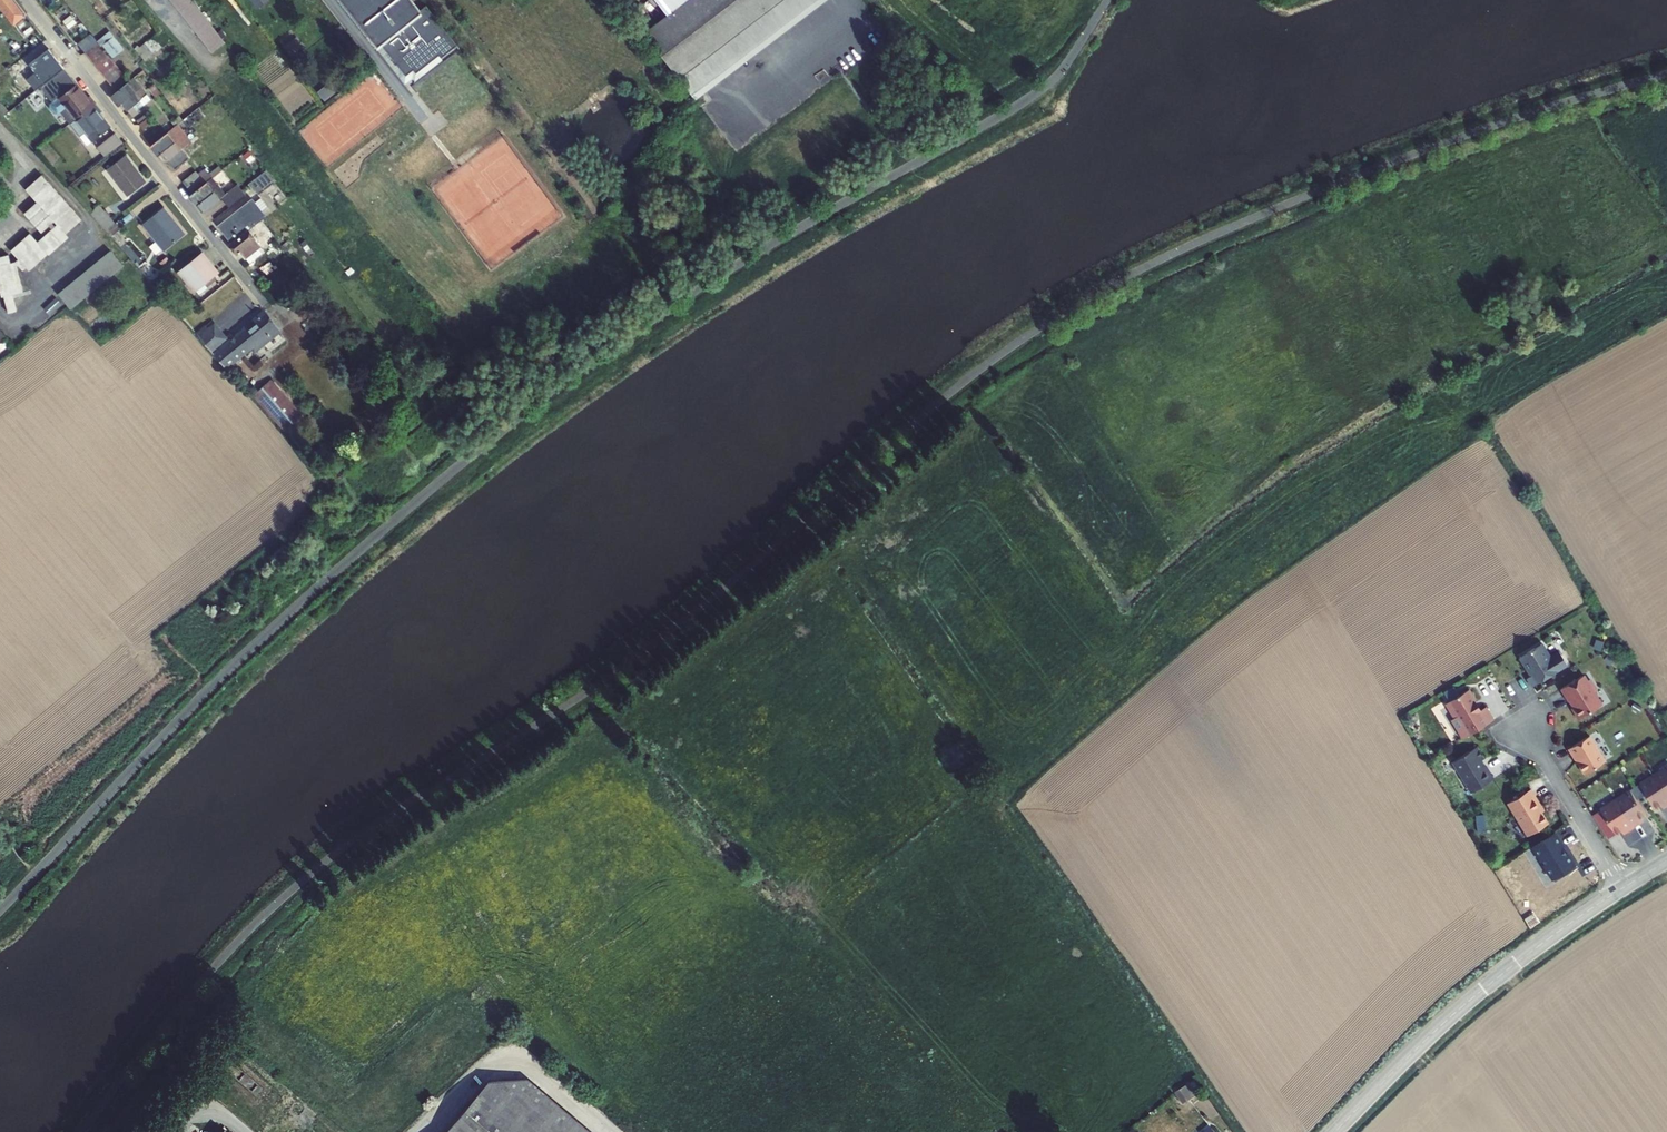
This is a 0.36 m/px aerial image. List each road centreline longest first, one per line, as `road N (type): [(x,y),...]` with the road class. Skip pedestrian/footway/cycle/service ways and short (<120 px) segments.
road 1 (tertiary): [(1623,888),(1472,998),(1334,1131)]
road 2 (residential): [(26,0),(258,297)]
road 3 (residential): [(1623,888),(1520,720)]

